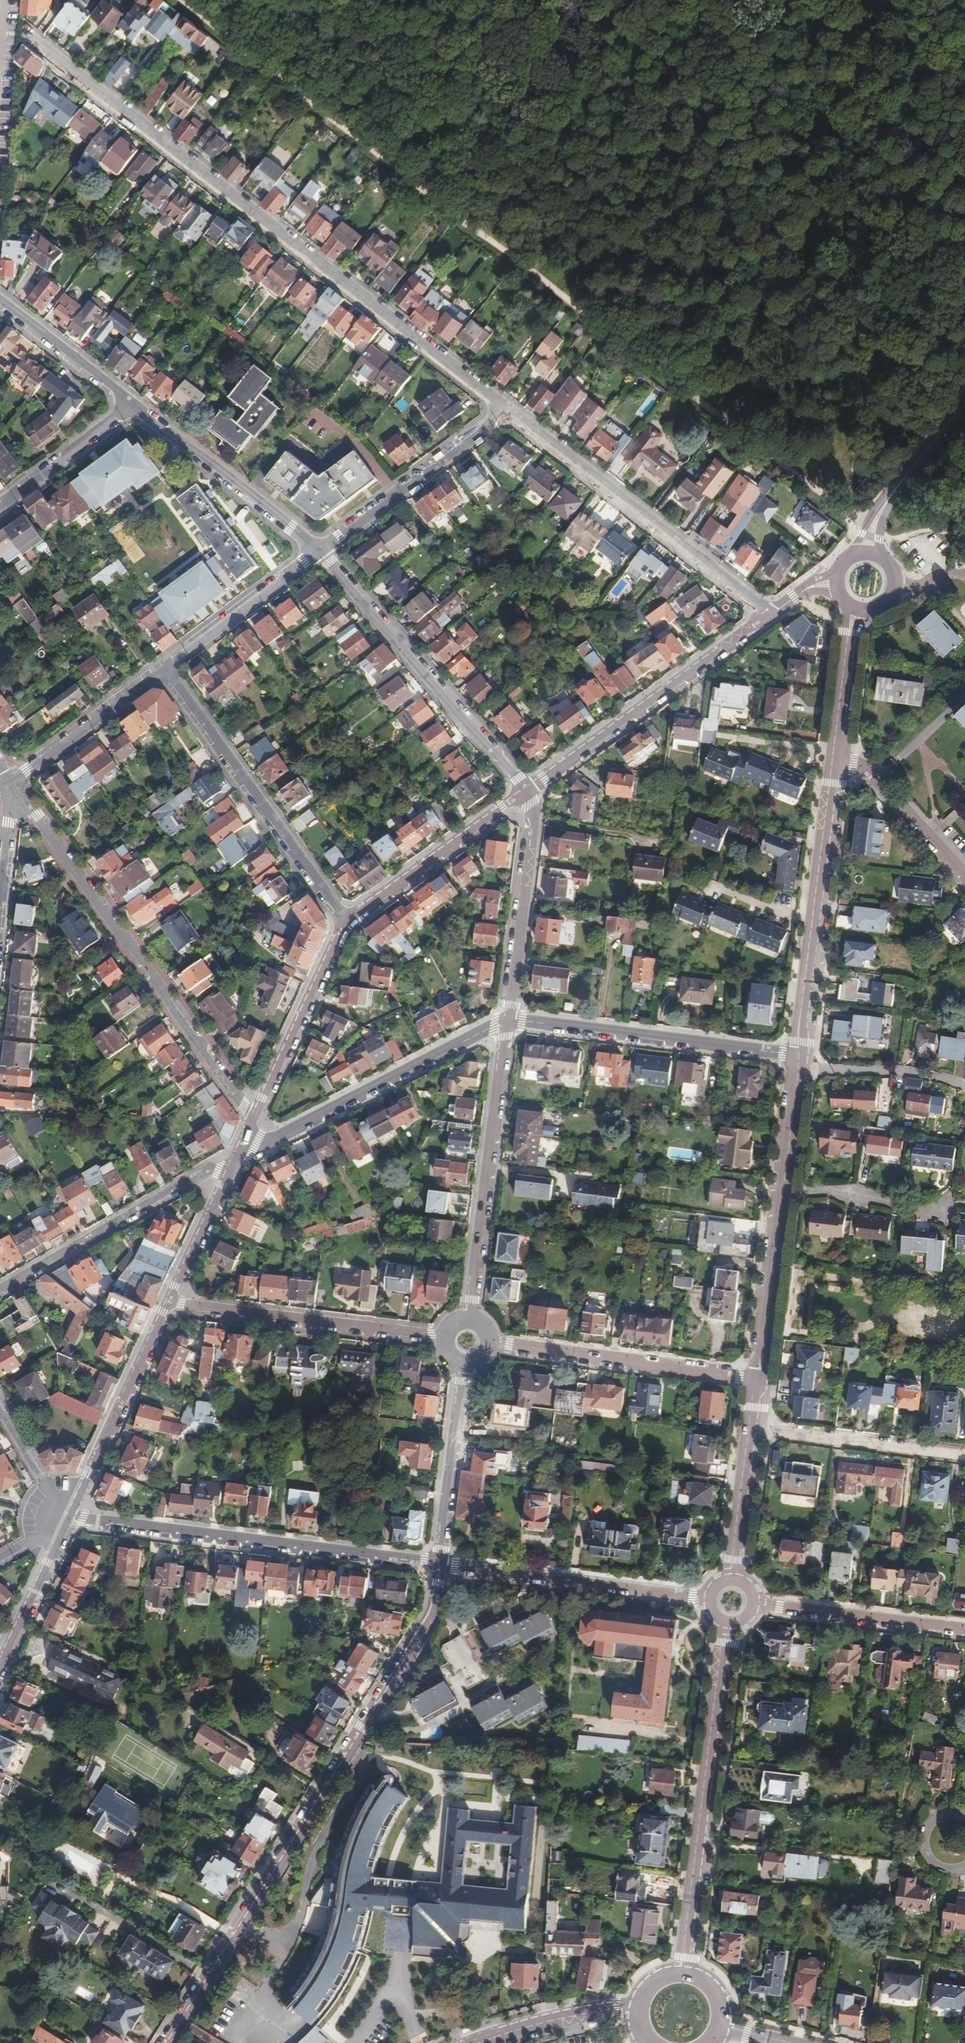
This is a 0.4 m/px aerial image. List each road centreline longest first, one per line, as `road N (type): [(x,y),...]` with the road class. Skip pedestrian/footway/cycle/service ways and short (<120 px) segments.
road 1 (unclassified): [(26,35),(511,412)]
road 2 (tertiary): [(170,2042),(426,1628),(442,1563)]
road 3 (tertiary): [(14,780),(253,1118)]
road 4 (tertiary): [(442,1563),(68,1517)]
road 5 (tertiary): [(683,1974),(729,1625)]
road 6 (unclassified): [(511,412),(768,614)]
road 7 (tertiary): [(524,791),(321,549)]
road 8 (unclassified): [(348,922),(165,666)]
road 9 (tertiary): [(768,614),(524,791)]
road 10 (residential): [(469,1318),(508,1020)]
road 11 (tertiary): [(799,1055),(836,758)]
road 12 (tertiary): [(799,1055),(508,1020)]
road 13 (tertiary): [(508,1020),(255,1144)]
road 14 (residential): [(243,1150),(0,1291)]
road 15 (residential): [(445,1336),(167,1301)]
road 16 (residential): [(759,1379),(492,1344)]
road 17 (tertiary): [(709,1597),(442,1563)]
road 18 (unclassified): [(167,1301),(68,1517)]
road 19 (tertiary): [(321,549),(132,405)]
road 20 (unclassified): [(321,549),(511,412)]
road 21 (residential): [(508,1020),(533,803),(524,791)]
road 22 (unclassified): [(524,791),(348,922)]
road 23 (unclassified): [(348,922),(253,1118)]
road 24 (residential): [(753,1426),(964,1455)]
road 25 (tertiary): [(755,1604),(964,1629)]
road 26 (residential): [(442,1563),(466,1365)]
road 27 (unclassified): [(165,666),(321,549)]
road 28 (unclassified): [(14,780),(165,666)]
road 29 (tertiary): [(759,1379),(784,1194)]
road 30 (tertiary): [(869,554),(887,498),(964,400)]
road 31 (tertiary): [(964,876),(862,763),(836,758)]
road 32 (unclassified): [(243,1150),(167,1301)]
road 33 (unclassified): [(0,168),(12,0)]
road 34 (tertiary): [(132,405),(0,303)]
road 35 (unclassified): [(132,405),(0,506)]
road 36 (residential): [(798,1068),(899,1071),(961,1084)]
road 37 (unclassified): [(68,1517),(0,1666)]
road 38 (residential): [(941,1215),(837,1193),(784,1194)]
road 39 (tertiary): [(482,2042),(637,2008)]
road 40 (tertiary): [(733,1579),(753,1426)]
road 41 (unclassified): [(14,780),(0,922)]
road 42 (unclassified): [(68,1517),(0,1406)]
road 43 (tertiary): [(784,1194),(798,1068)]
road 44 (tertiary): [(836,758),(852,633)]

